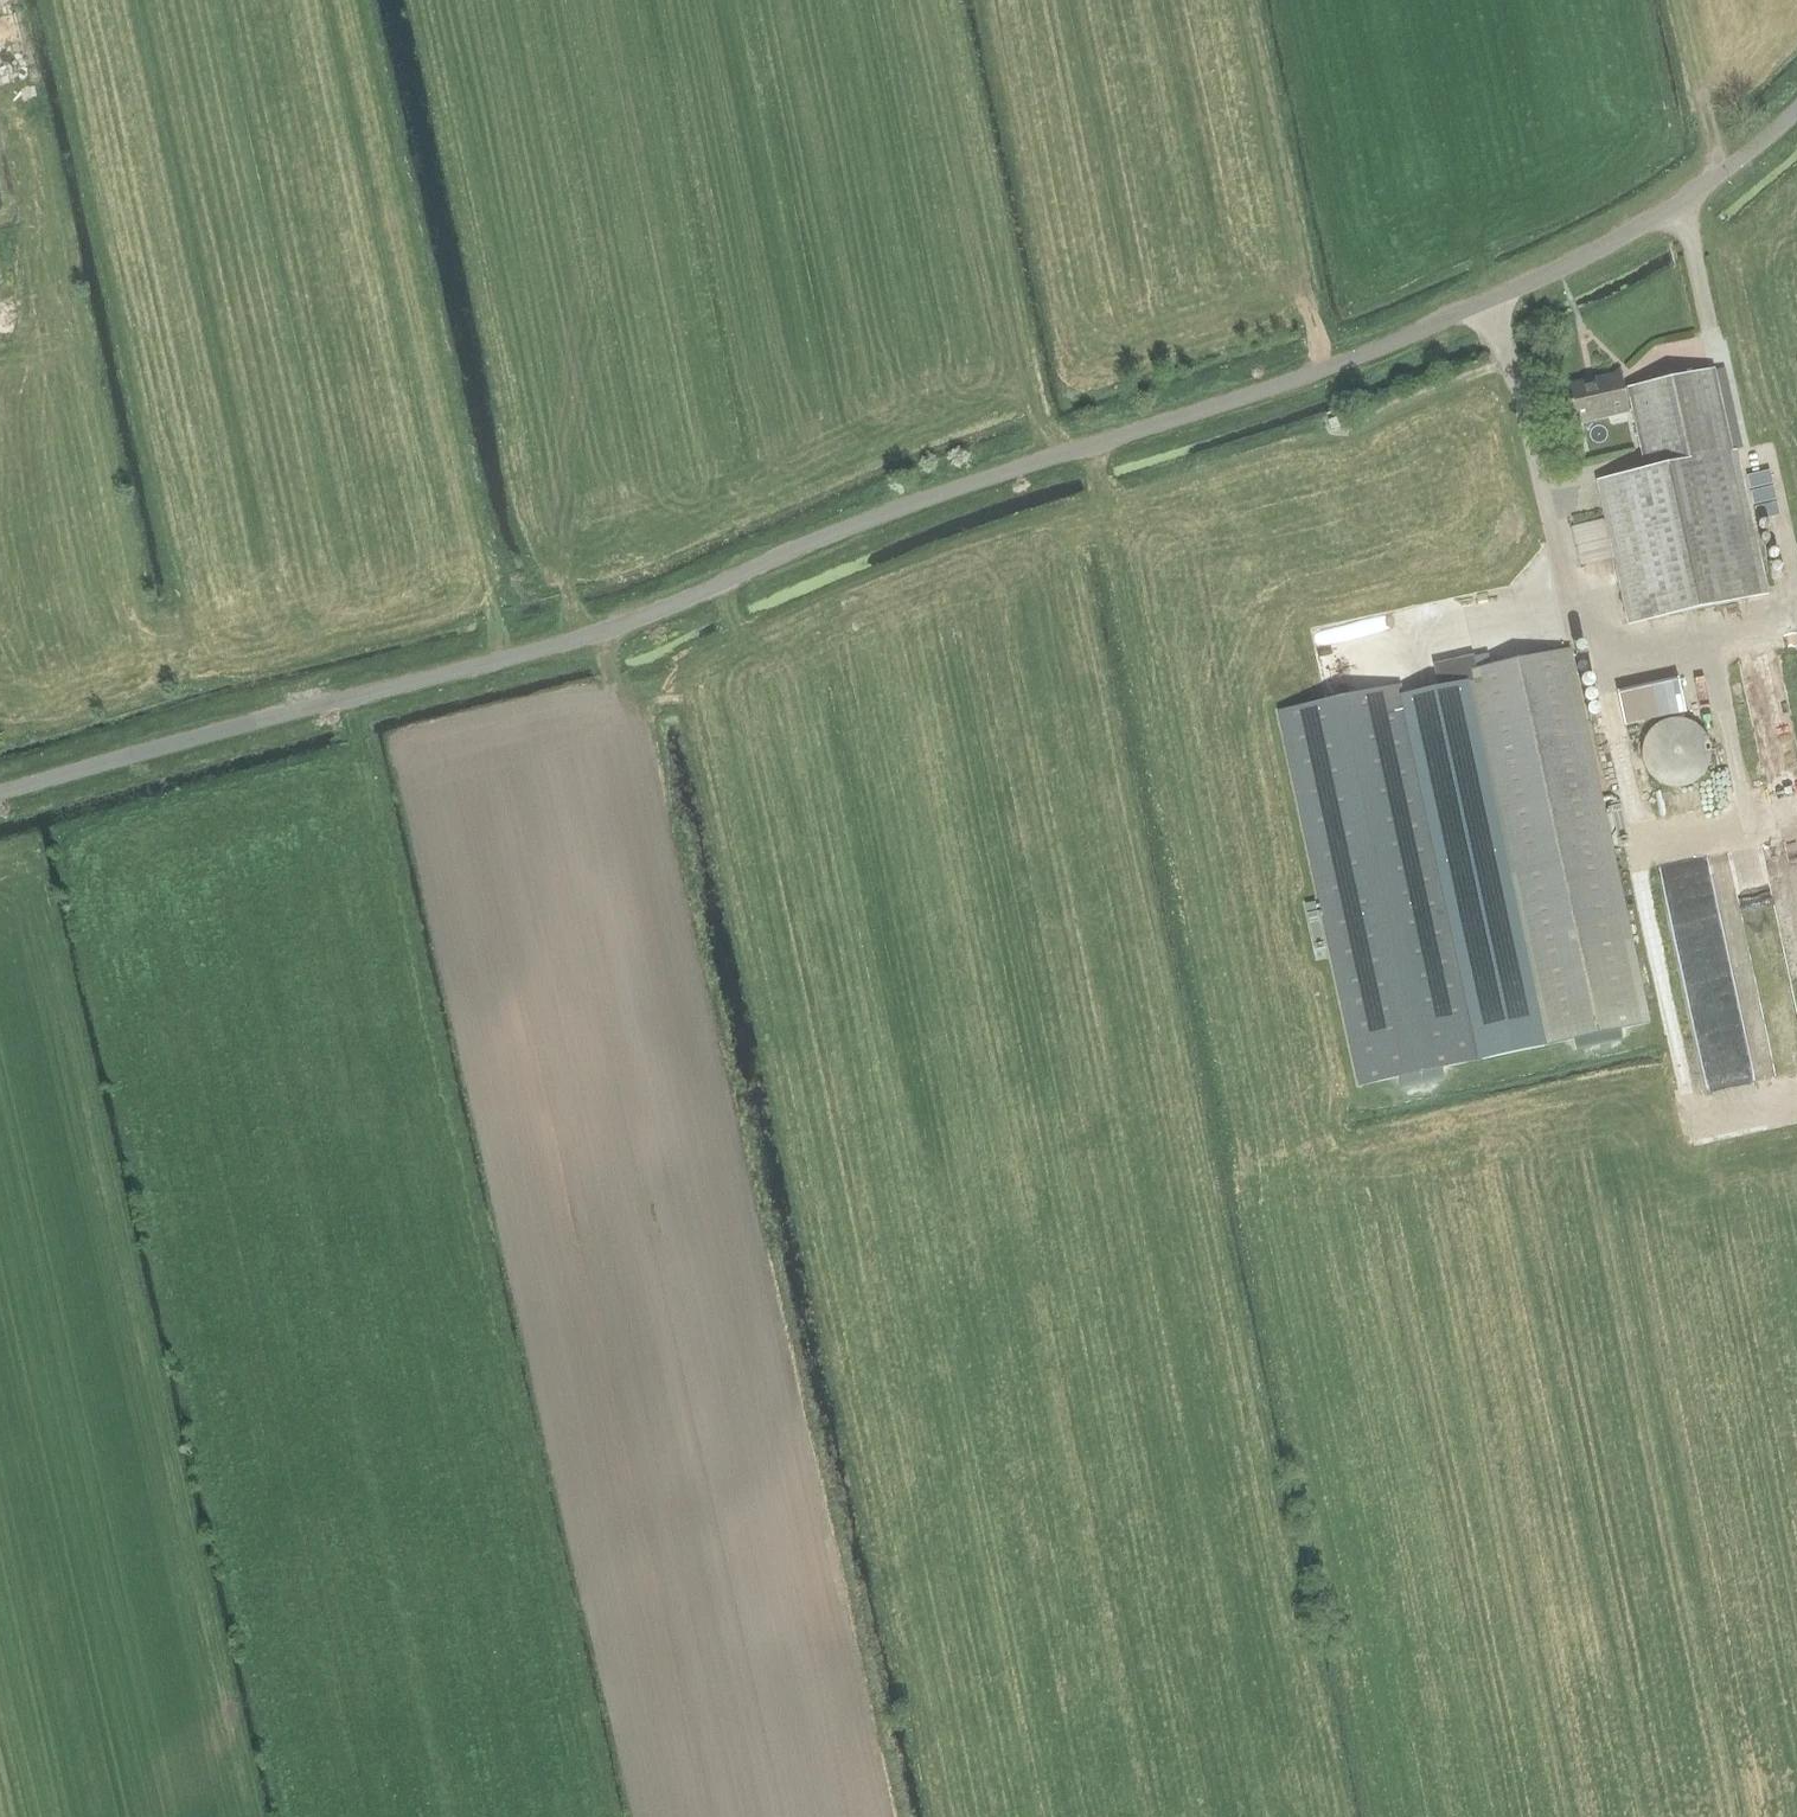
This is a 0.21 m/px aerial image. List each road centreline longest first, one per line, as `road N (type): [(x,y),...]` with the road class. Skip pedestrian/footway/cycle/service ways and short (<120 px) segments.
road 1 (unclassified): [(0,793),(633,621),(940,494),(1392,344),(1610,244),(1743,158),(1796,109)]

